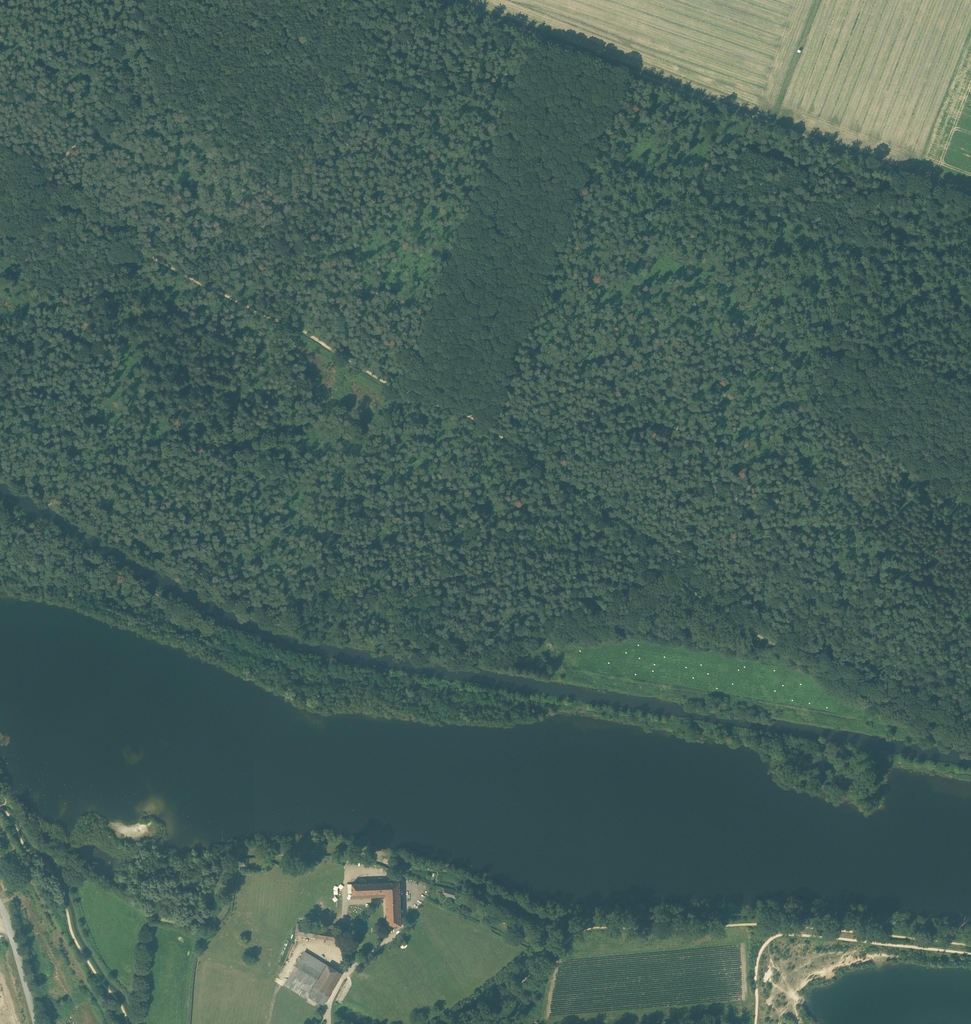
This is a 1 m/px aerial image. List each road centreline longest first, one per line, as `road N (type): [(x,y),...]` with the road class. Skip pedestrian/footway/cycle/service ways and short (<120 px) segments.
road 1 (track): [(0,150),(37,182),(99,204),(150,261),(295,328),(399,393),(474,419),(642,536),(720,615),(887,704),(970,731)]
road 2 (track): [(0,825),(109,1023)]

